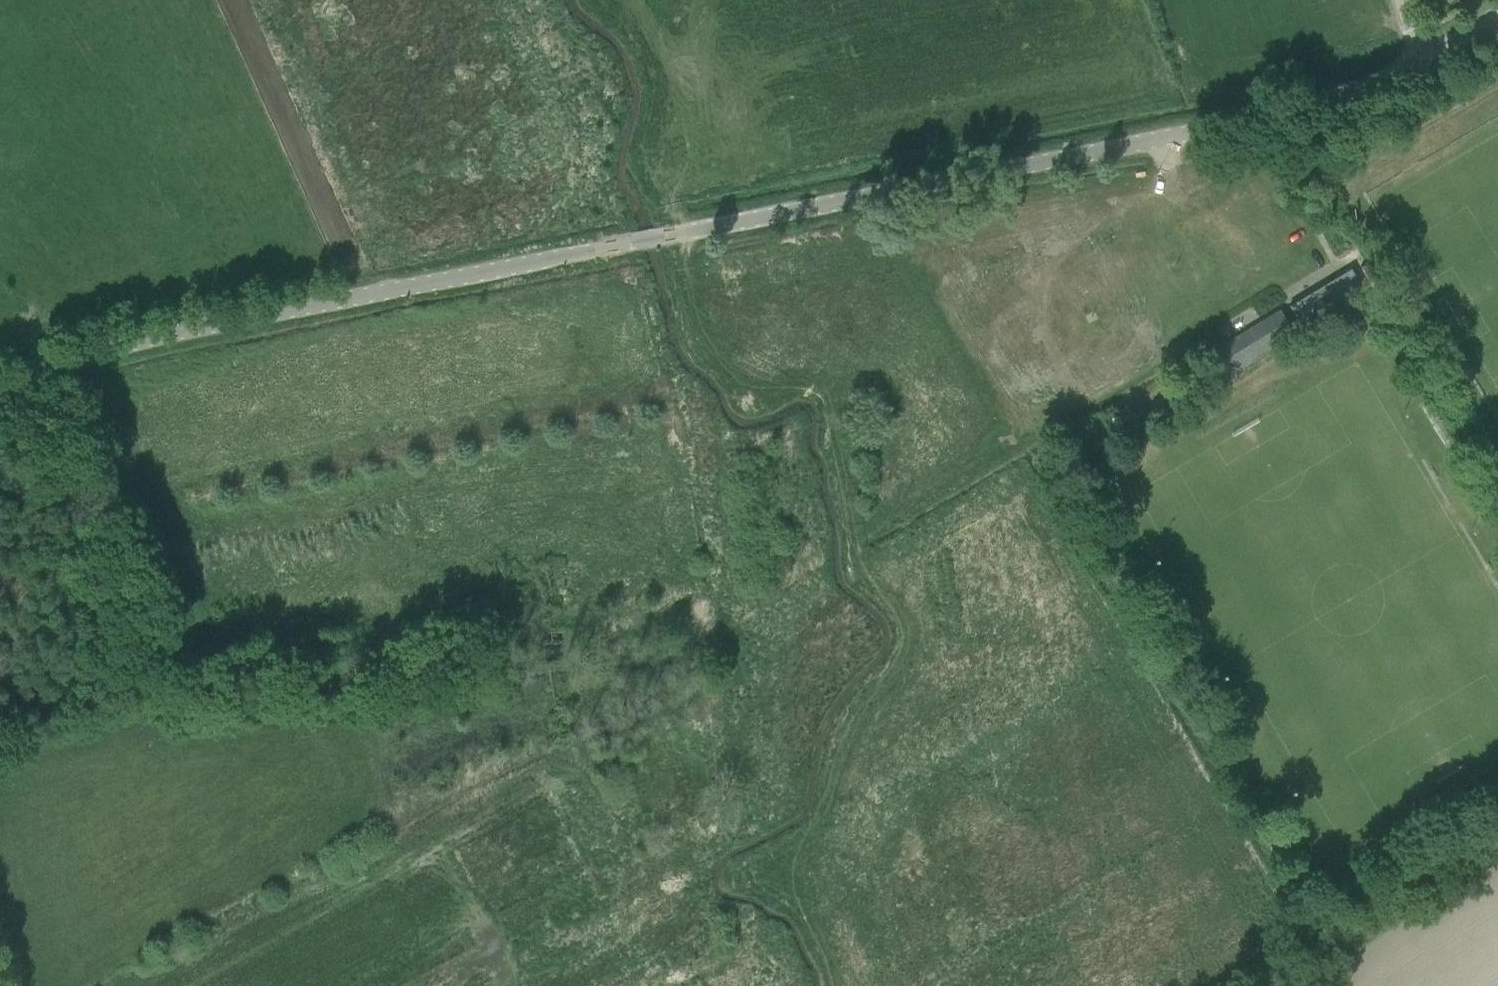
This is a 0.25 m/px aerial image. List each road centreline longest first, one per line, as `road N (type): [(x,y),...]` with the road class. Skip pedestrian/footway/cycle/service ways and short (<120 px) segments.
road 1 (unclassified): [(0,385),(49,361),(179,321),(1174,136),(1359,90),(1423,61)]

